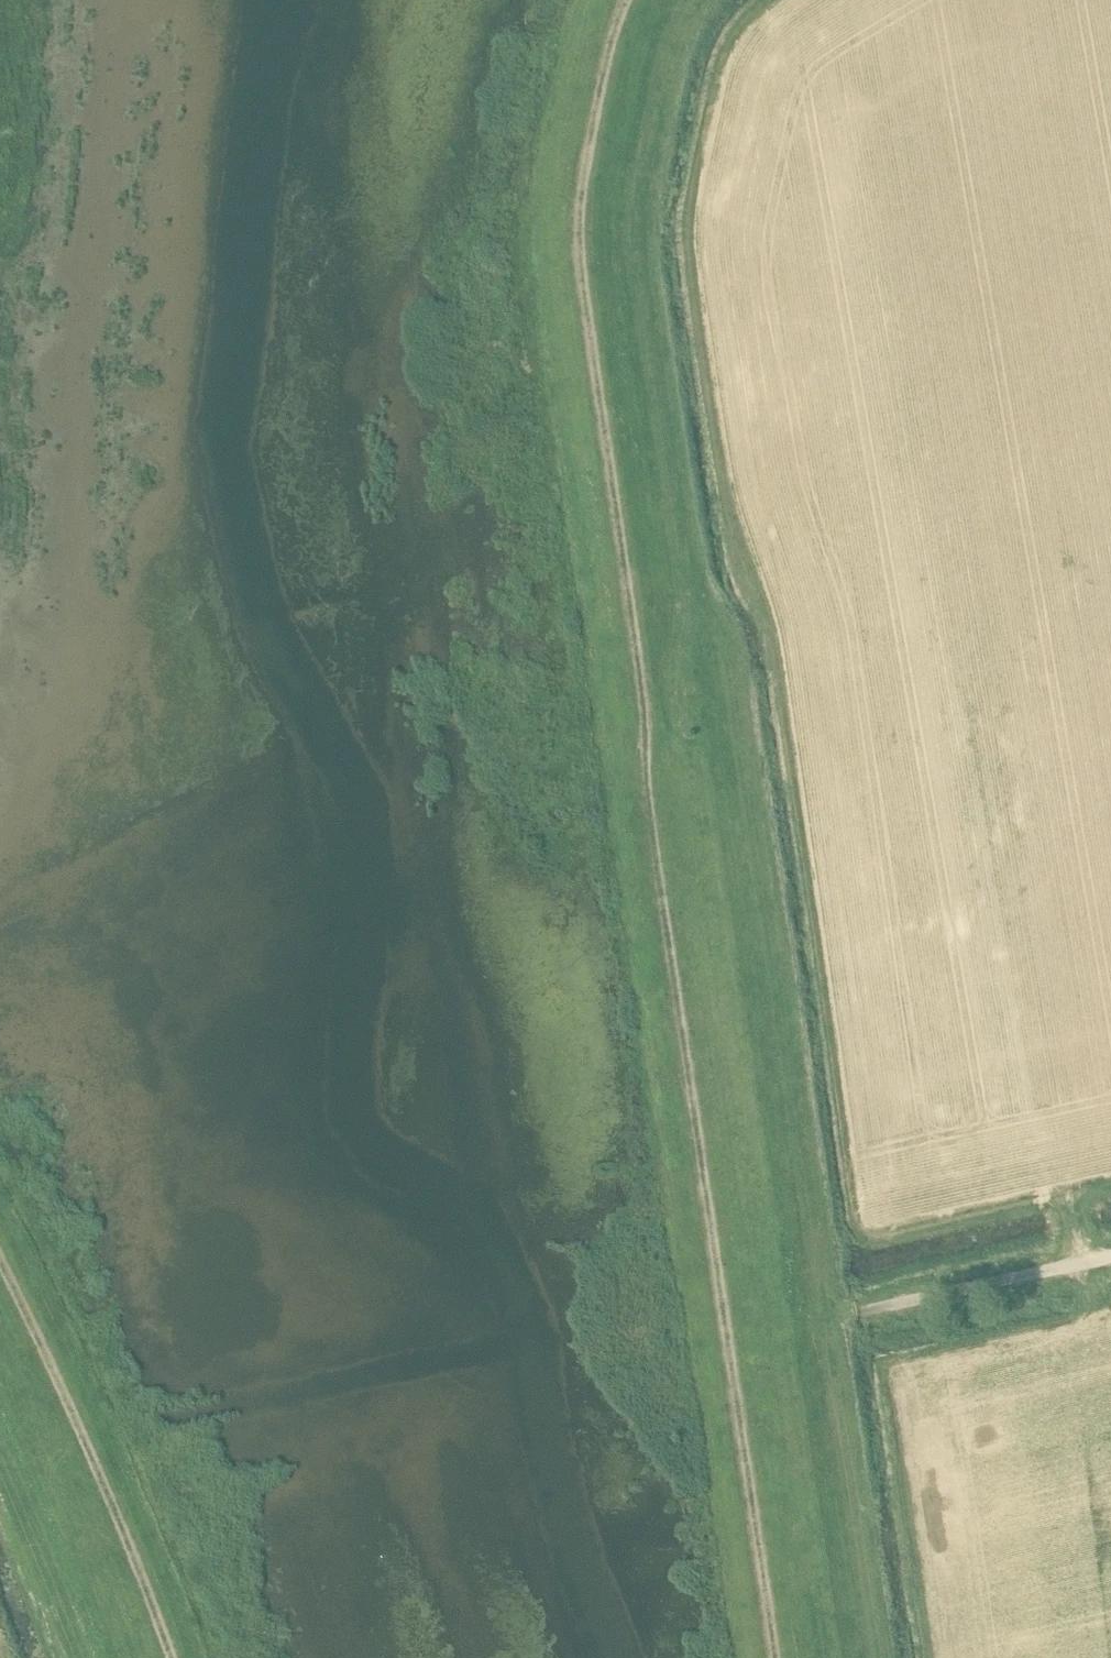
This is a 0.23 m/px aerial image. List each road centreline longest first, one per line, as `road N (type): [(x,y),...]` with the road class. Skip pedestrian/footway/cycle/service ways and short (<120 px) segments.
road 1 (track): [(770,1657),(693,1120),(598,268),(622,104),(638,30),(654,0)]
road 2 (track): [(0,1254),(167,1657)]
road 3 (unclassified): [(1110,1252),(865,1309)]

